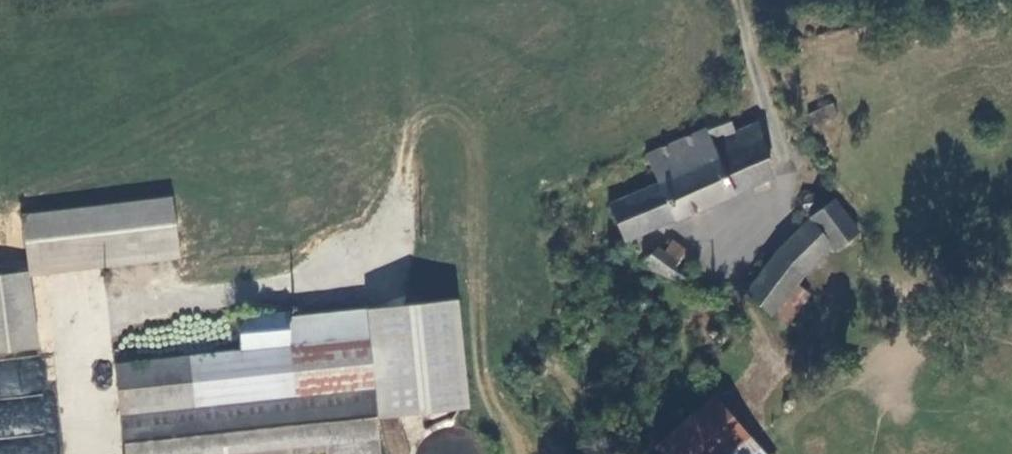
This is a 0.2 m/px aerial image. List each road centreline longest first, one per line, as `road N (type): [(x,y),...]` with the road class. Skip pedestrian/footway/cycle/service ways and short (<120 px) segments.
road 1 (unclassified): [(739,0),(785,177),(778,212),(746,237),(727,276),(766,351),(763,380),(747,399)]

